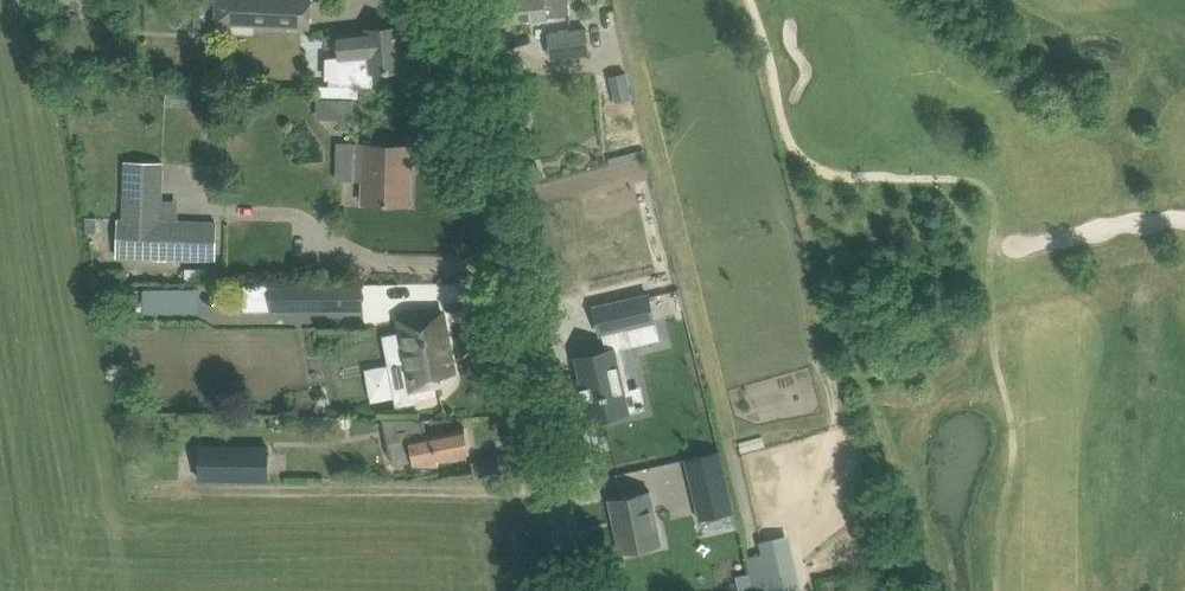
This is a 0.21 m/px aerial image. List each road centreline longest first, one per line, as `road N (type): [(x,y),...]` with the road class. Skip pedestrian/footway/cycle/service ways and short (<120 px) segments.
road 1 (tertiary): [(579,590),(456,0)]

